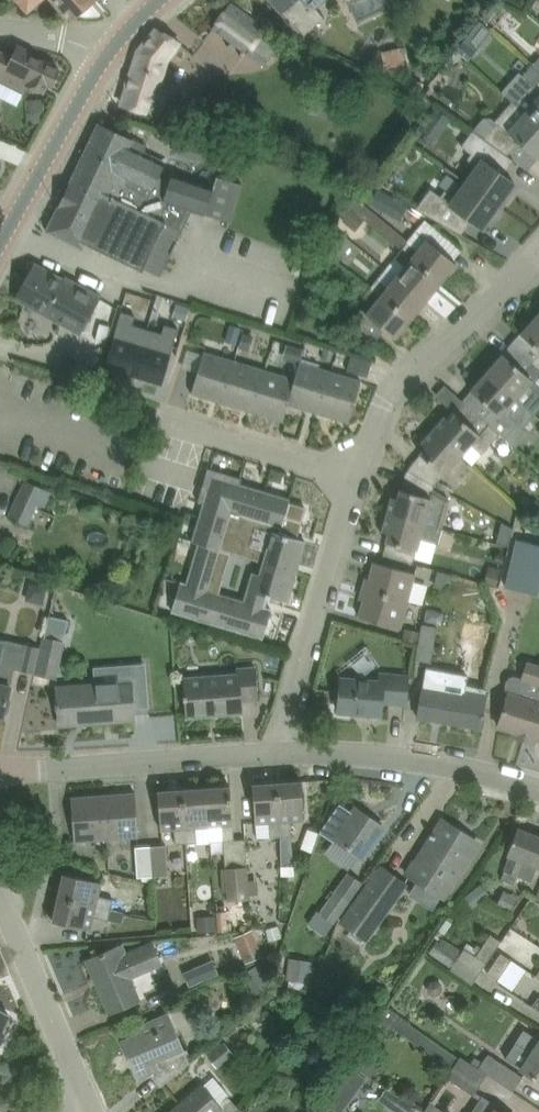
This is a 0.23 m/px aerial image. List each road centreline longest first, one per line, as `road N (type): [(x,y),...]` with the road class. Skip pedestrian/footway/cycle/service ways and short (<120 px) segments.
road 1 (residential): [(357,483),(374,429),(404,380),(538,254)]
road 2 (residential): [(275,753),(357,483)]
road 3 (residential): [(275,753),(0,769)]
road 4 (residential): [(538,787),(416,755),(275,753)]
road 5 (residential): [(357,483),(180,429),(159,497)]
road 6 (tertiary): [(0,253),(117,46)]
road 7 (residential): [(91,1111),(0,892)]

